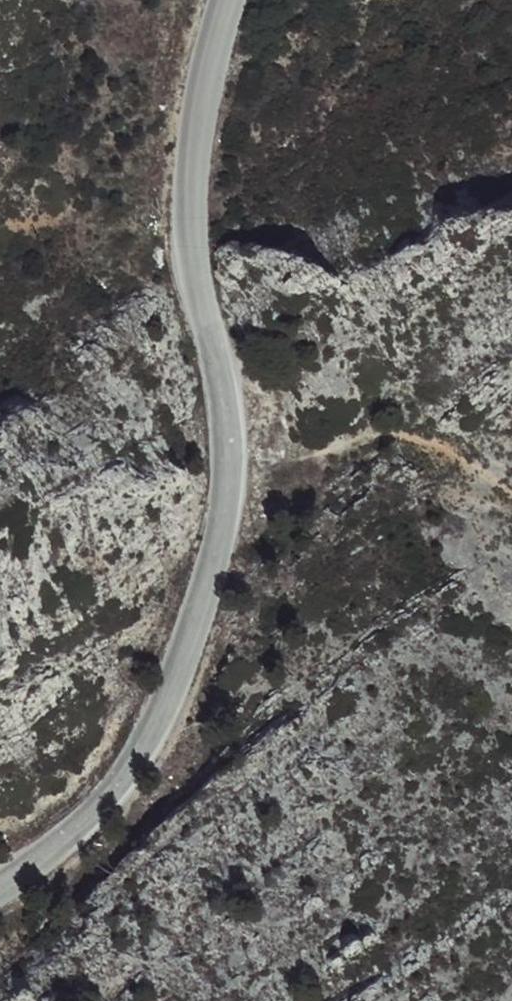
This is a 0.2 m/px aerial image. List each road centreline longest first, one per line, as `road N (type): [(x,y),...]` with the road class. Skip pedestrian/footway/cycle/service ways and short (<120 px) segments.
road 1 (unclassified): [(228,0),(199,103),(190,171),(197,279),(229,426),(228,508),(200,624),(164,710),(110,795),(0,891)]

